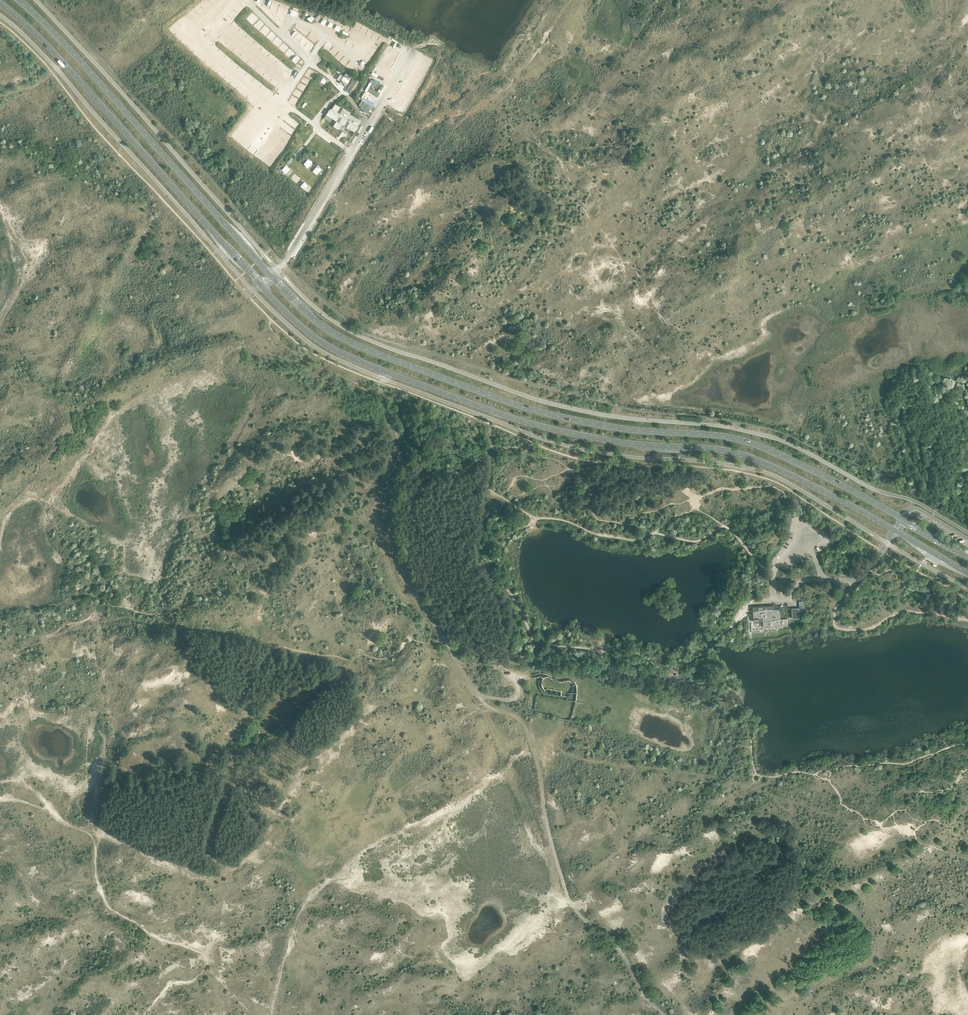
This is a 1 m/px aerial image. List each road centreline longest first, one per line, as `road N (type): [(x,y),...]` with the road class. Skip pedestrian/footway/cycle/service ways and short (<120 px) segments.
road 1 (primary): [(0,4),(62,61),(275,302),(324,344),(543,428),(761,461),(967,574)]
road 2 (primary): [(967,557),(766,448),(531,409),(334,333),(273,277),(18,0)]
road 3 (track): [(534,750),(314,895),(291,941),(272,1014)]

